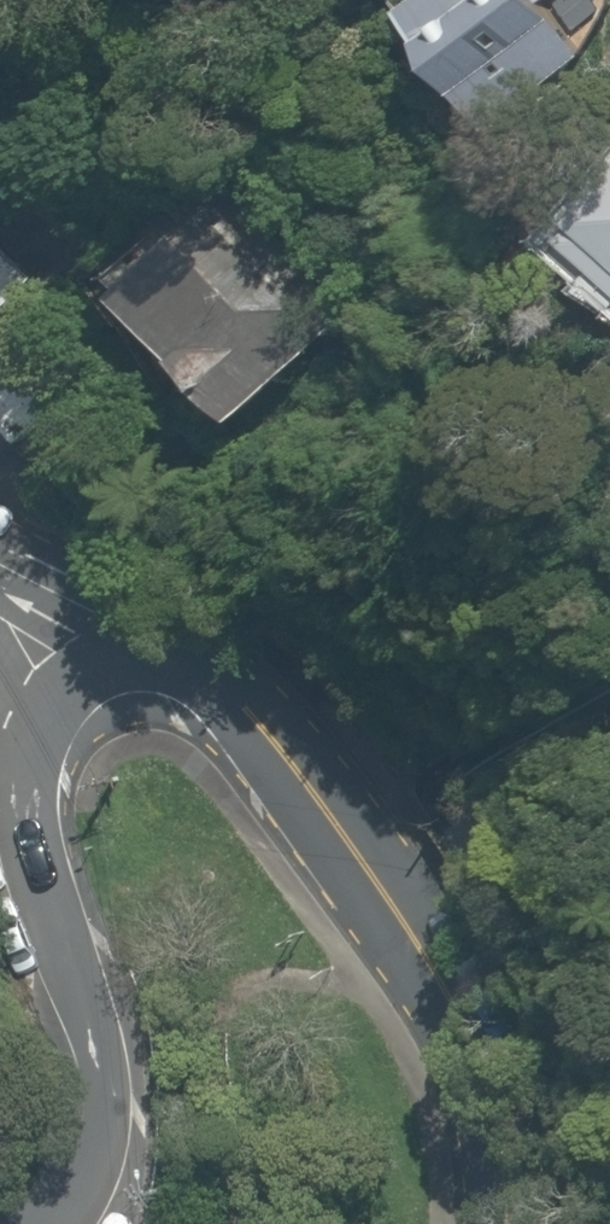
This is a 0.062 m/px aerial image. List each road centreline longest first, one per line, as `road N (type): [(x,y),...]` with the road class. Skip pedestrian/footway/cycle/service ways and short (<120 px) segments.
road 1 (residential): [(86,608),(193,668),(250,717),(390,884),(463,1024),(492,1113),(506,1182),(504,1223)]
road 2 (residential): [(71,1223),(89,1201),(106,1152),(108,1107),(95,1033),(26,813),(20,763),(35,687),(86,608)]

